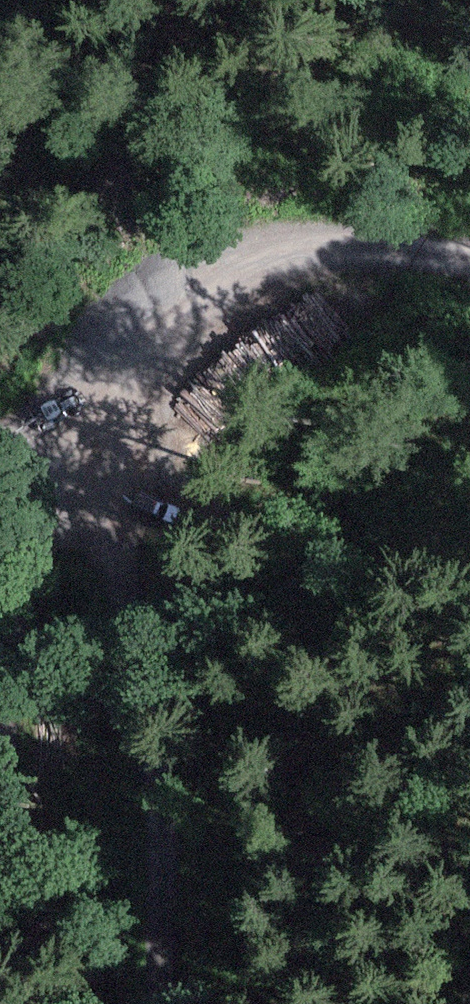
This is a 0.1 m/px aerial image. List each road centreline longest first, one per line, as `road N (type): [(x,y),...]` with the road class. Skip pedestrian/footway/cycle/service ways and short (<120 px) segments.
road 1 (track): [(14,1003),(17,732),(49,589),(95,457),(158,337),(243,247),(469,231)]
road 2 (track): [(95,457),(158,605),(158,1003)]
road 3 (track): [(0,438),(51,397),(157,340)]

